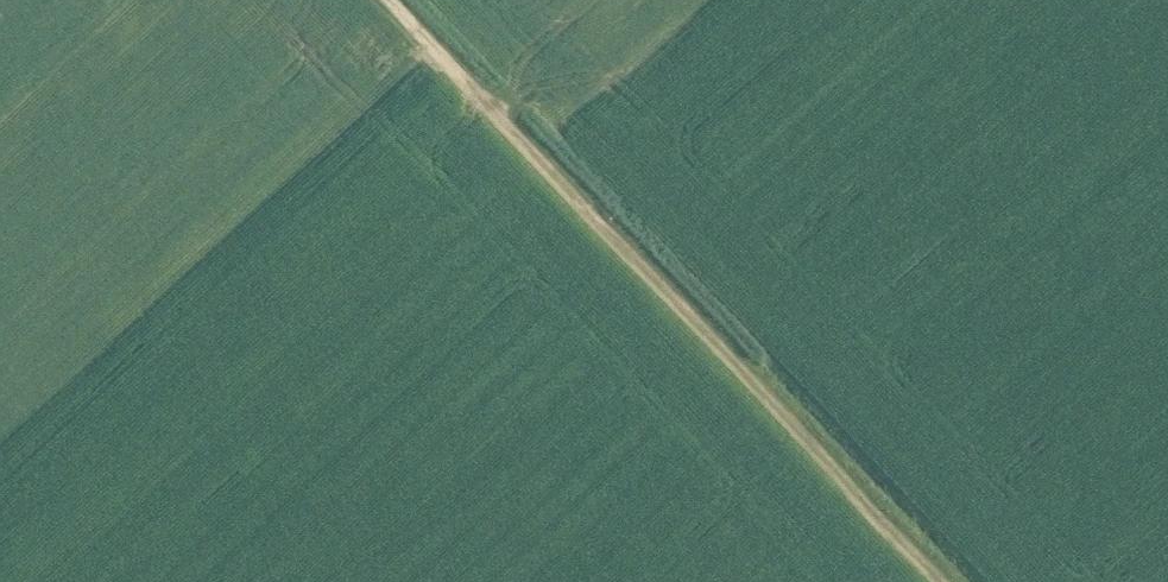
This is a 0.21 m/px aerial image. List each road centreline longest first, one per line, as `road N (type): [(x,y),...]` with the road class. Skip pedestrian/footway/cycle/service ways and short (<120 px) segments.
road 1 (track): [(935,581),(387,0)]

